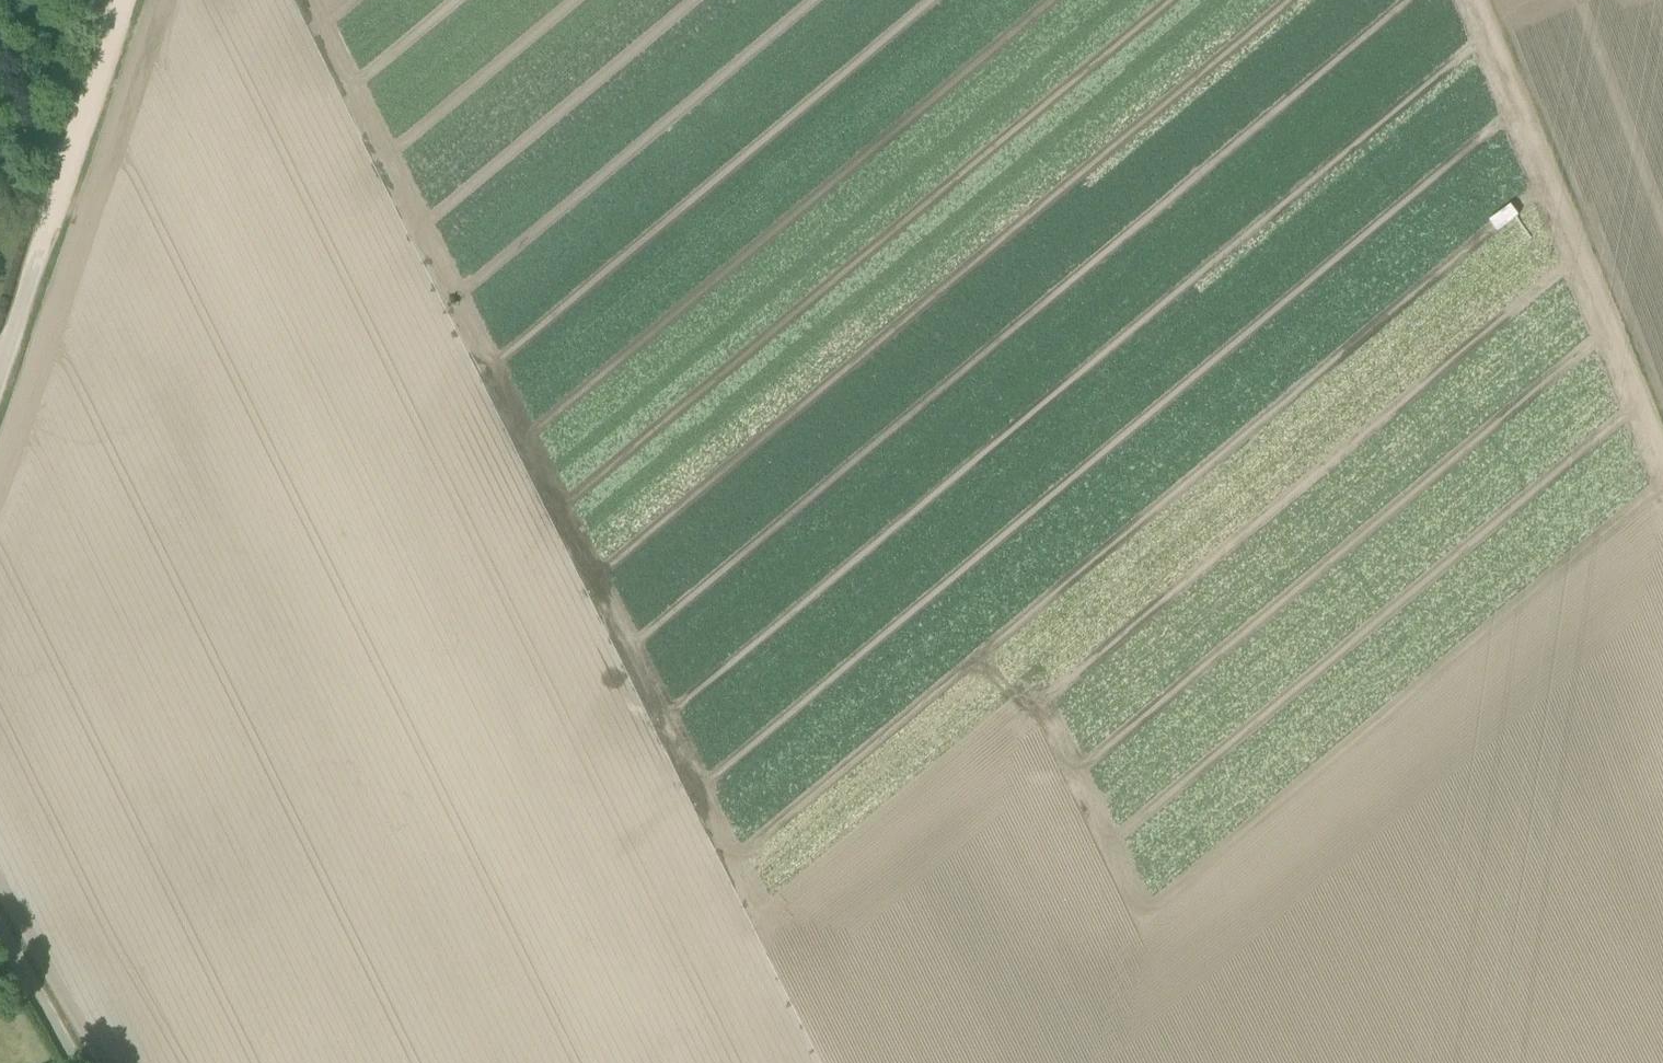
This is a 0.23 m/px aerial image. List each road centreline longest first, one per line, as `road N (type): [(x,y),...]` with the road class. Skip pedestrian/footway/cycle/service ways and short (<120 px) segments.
road 1 (track): [(1662,444),(1478,0)]
road 2 (track): [(46,229),(120,0)]
road 3 (unclassified): [(76,1062),(0,931)]
road 4 (unclassified): [(0,373),(46,229)]

